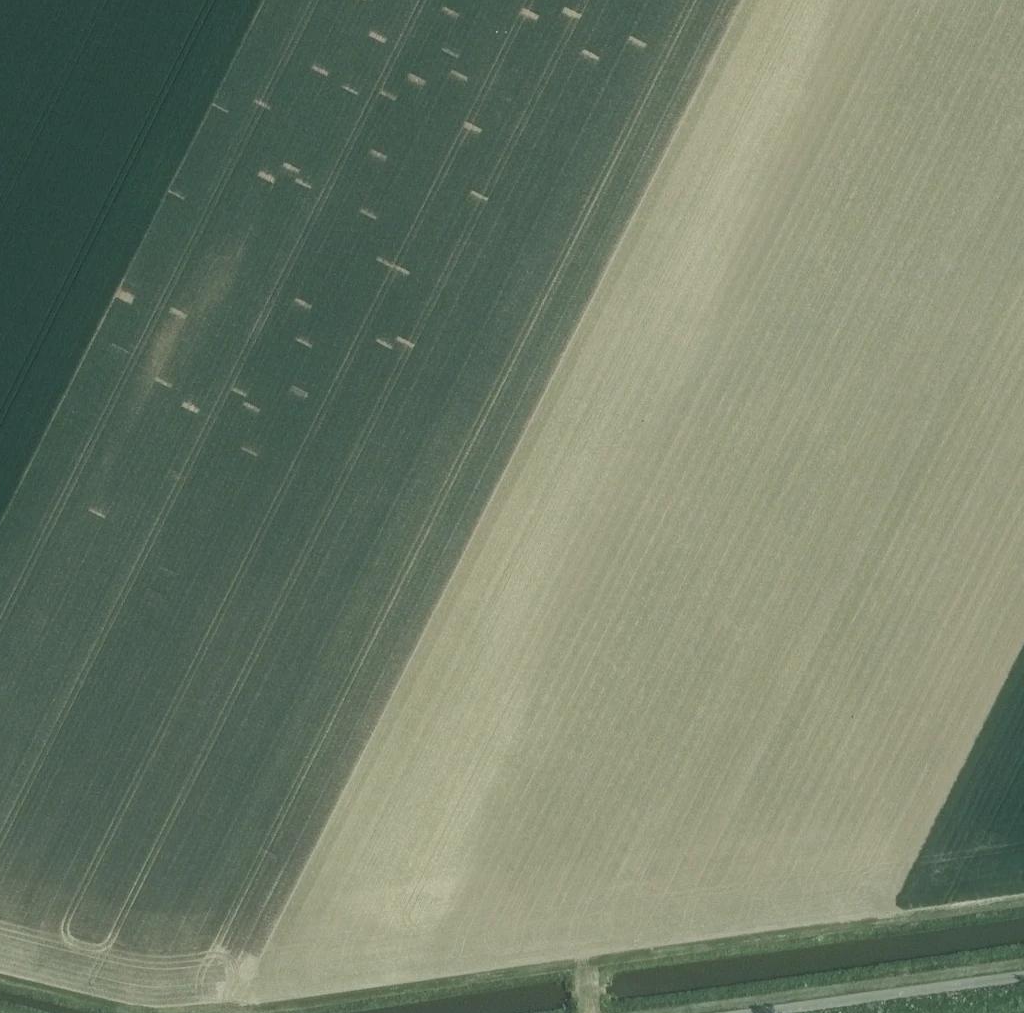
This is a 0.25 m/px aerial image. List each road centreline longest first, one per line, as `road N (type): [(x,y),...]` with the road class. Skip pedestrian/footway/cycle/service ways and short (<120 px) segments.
road 1 (unclassified): [(1023,981),(818,1012)]

